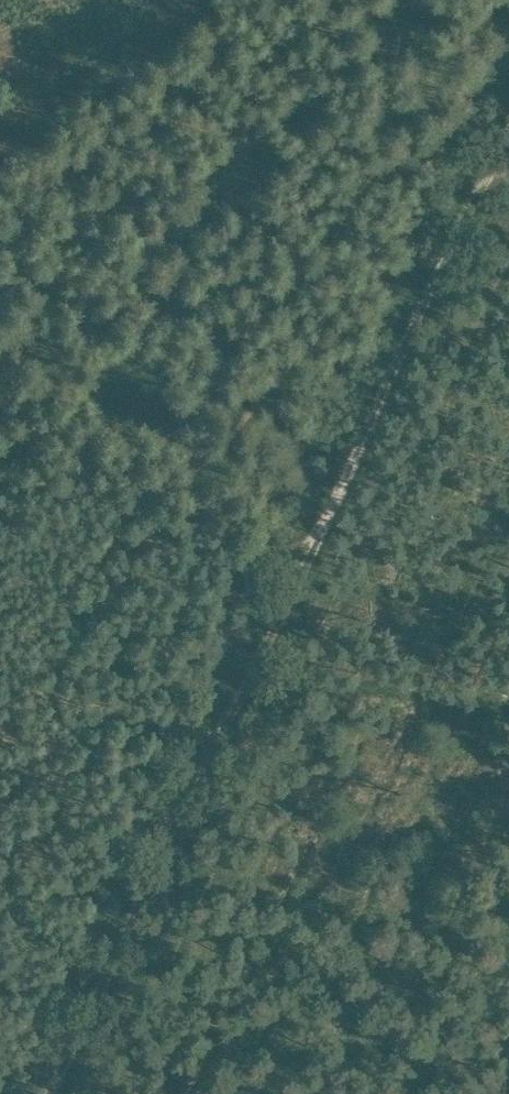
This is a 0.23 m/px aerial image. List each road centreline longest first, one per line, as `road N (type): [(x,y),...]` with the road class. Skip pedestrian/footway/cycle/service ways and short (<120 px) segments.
road 1 (track): [(497,171),(37,1093)]

